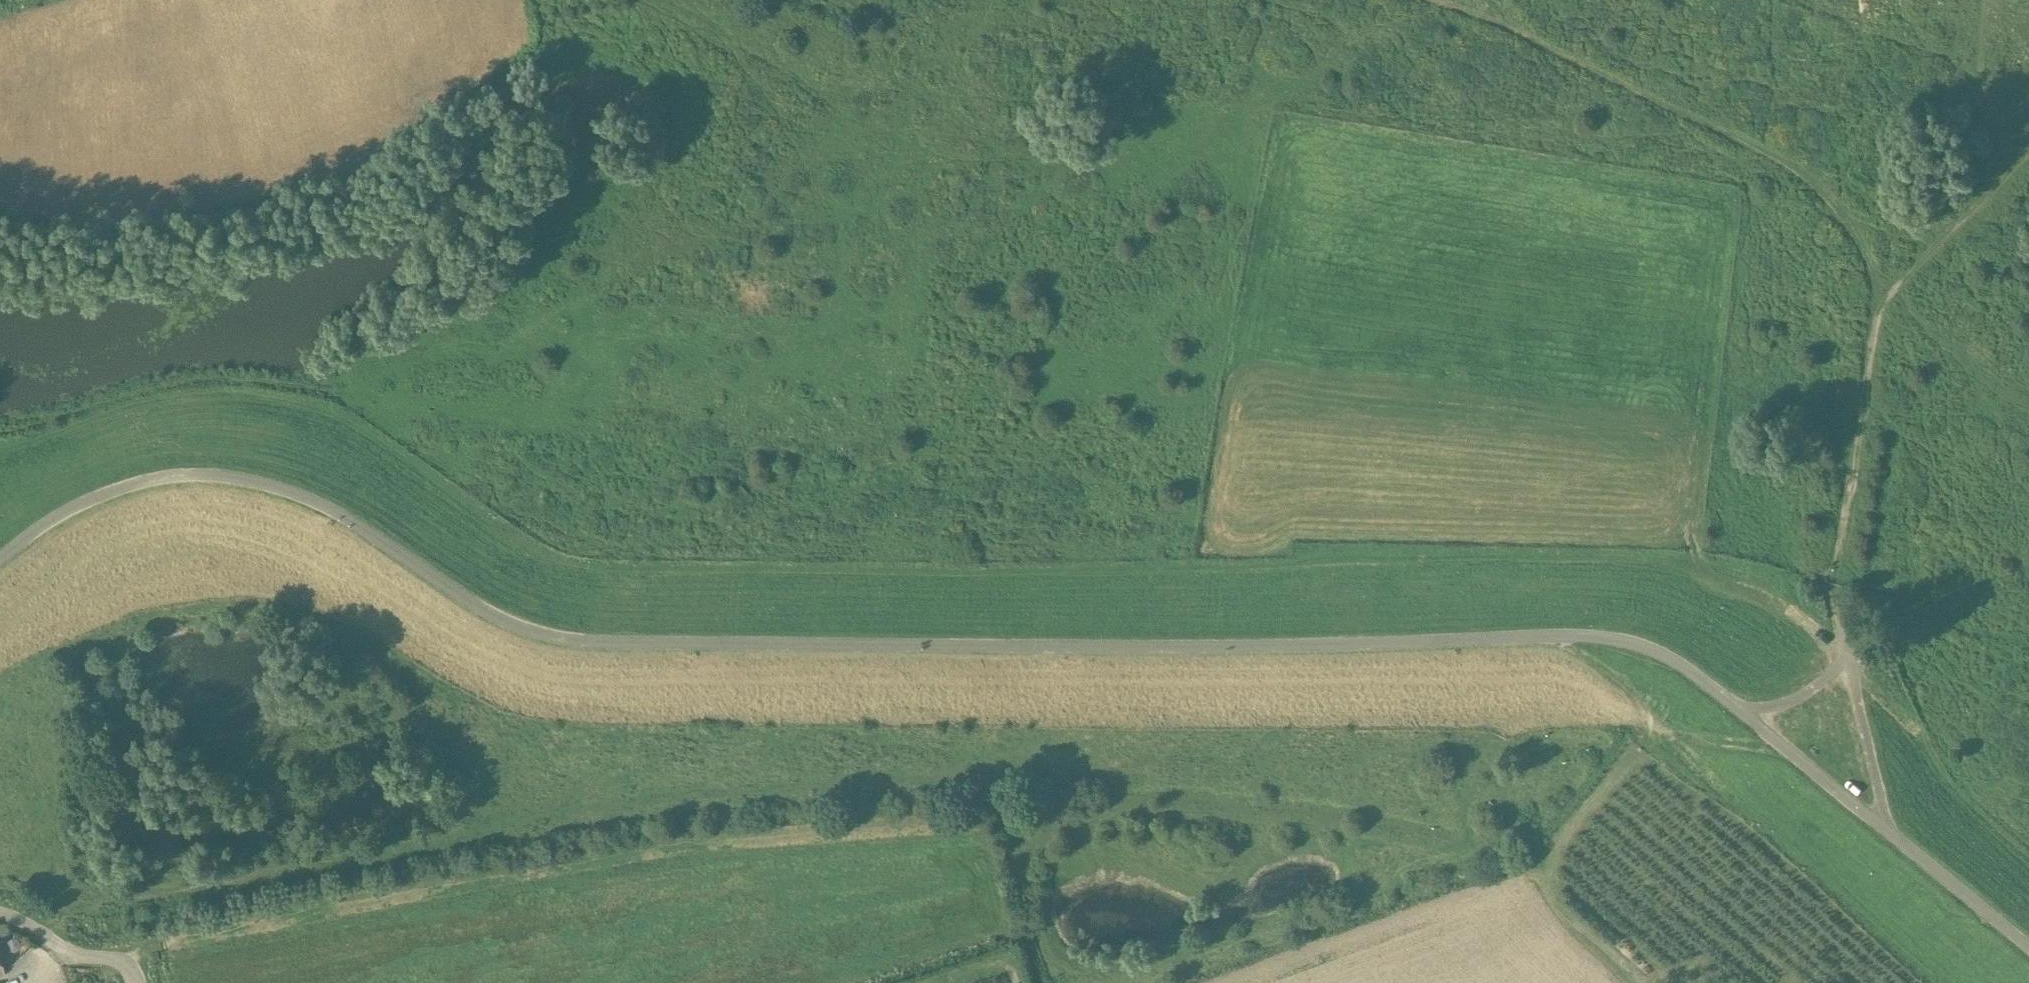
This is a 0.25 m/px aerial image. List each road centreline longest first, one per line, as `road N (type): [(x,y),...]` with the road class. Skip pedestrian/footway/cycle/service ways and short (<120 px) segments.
road 1 (unclassified): [(1742,709),(1663,654),(1600,636),(1298,645),(562,639),(481,610),(305,497),(206,475),(102,495),(0,558)]
road 2 (track): [(1639,982),(1559,906),(1549,865),(1574,820),(1648,733)]
road 3 (unclassified): [(1888,832),(1742,709)]
road 4 (unclassified): [(2028,946),(1888,832)]
road 5 (unclassified): [(1888,832),(1847,659)]
road 6 (unclassified): [(140,982),(118,960),(62,947),(0,912)]
road 7 (track): [(1648,733),(1640,700),(1555,636)]
road 8 (unclassified): [(1847,659),(1804,695),(1742,709)]

